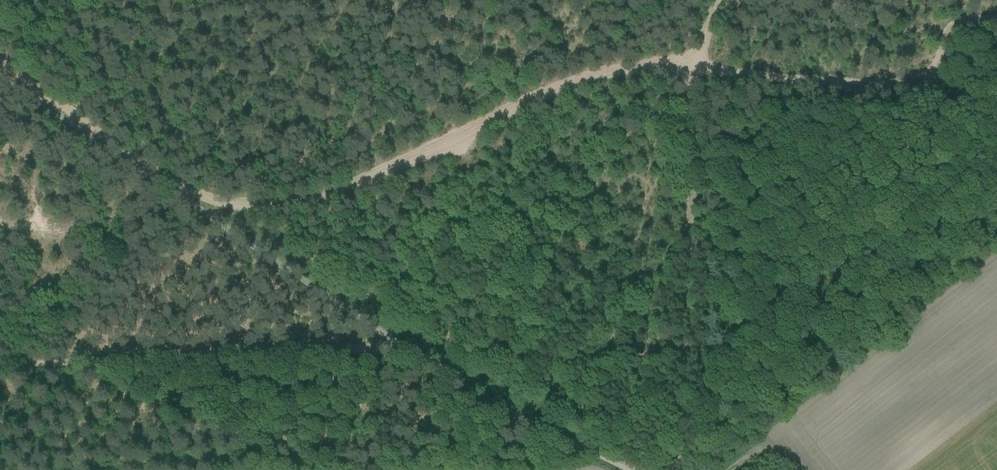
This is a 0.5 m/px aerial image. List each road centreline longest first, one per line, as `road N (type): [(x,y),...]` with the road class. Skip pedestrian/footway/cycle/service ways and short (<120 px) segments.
road 1 (track): [(129,162),(245,206),(315,197),(575,81),(692,65)]
road 2 (track): [(677,469),(692,65)]
road 3 (track): [(692,65),(885,87),(925,68),(951,29),(996,25)]

